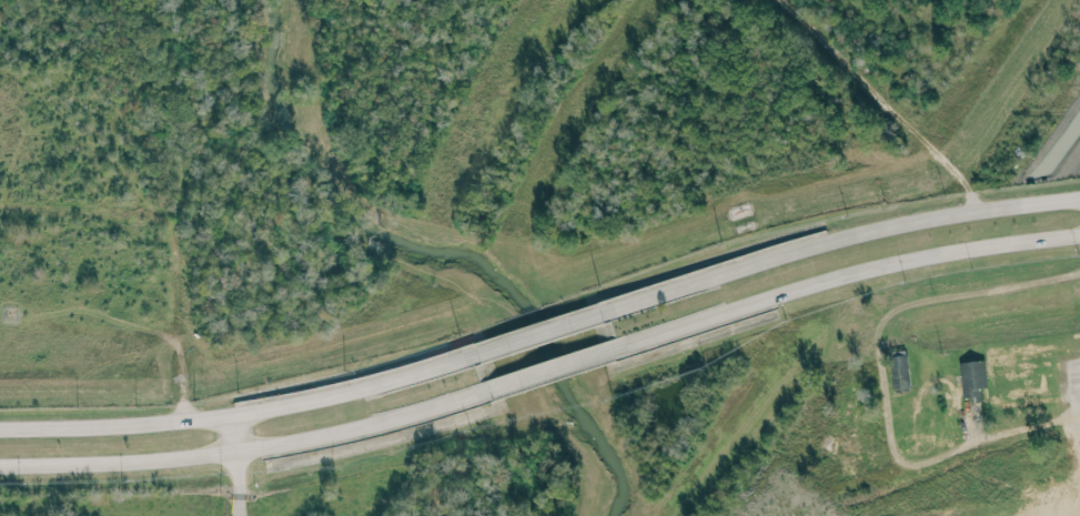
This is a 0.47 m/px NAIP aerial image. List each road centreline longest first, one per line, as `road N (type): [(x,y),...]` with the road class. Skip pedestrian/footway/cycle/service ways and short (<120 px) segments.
road 1 (secondary): [(0,467),(235,453),(486,391)]
road 2 (secondary): [(1079,198),(854,233),(602,311)]
road 3 (secondary): [(472,354),(383,383),(229,415),(0,428)]
road 4 (secondary): [(615,347),(870,266),(1079,235)]
road 5 (secondary): [(602,311),(472,354)]
road 6 (secondary): [(486,391),(615,347)]

